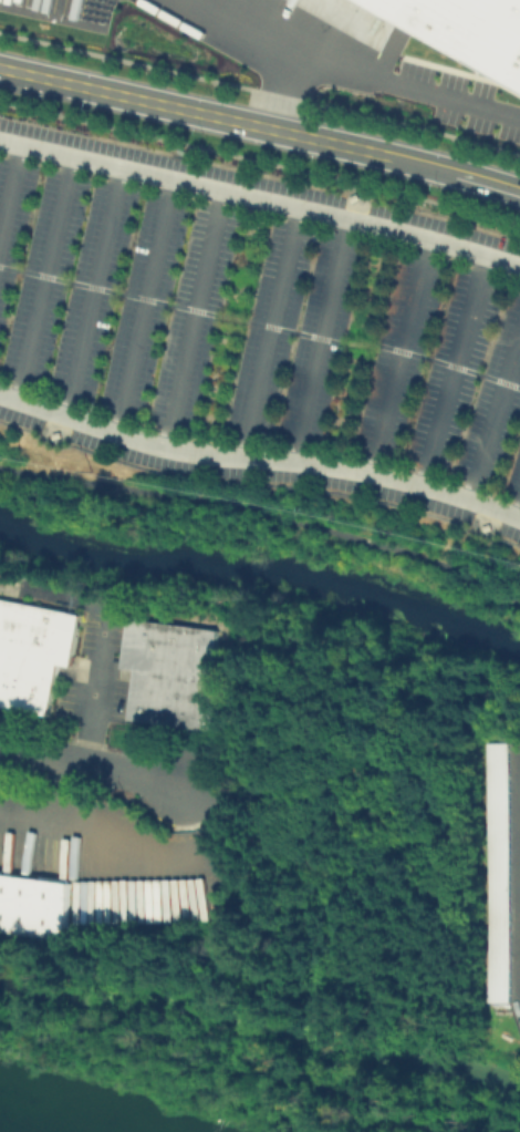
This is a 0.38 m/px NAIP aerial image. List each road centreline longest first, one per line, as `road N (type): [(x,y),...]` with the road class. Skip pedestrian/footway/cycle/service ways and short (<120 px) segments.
road 1 (tertiary): [(0,68),(519,193)]
road 2 (residential): [(0,748),(227,792)]

